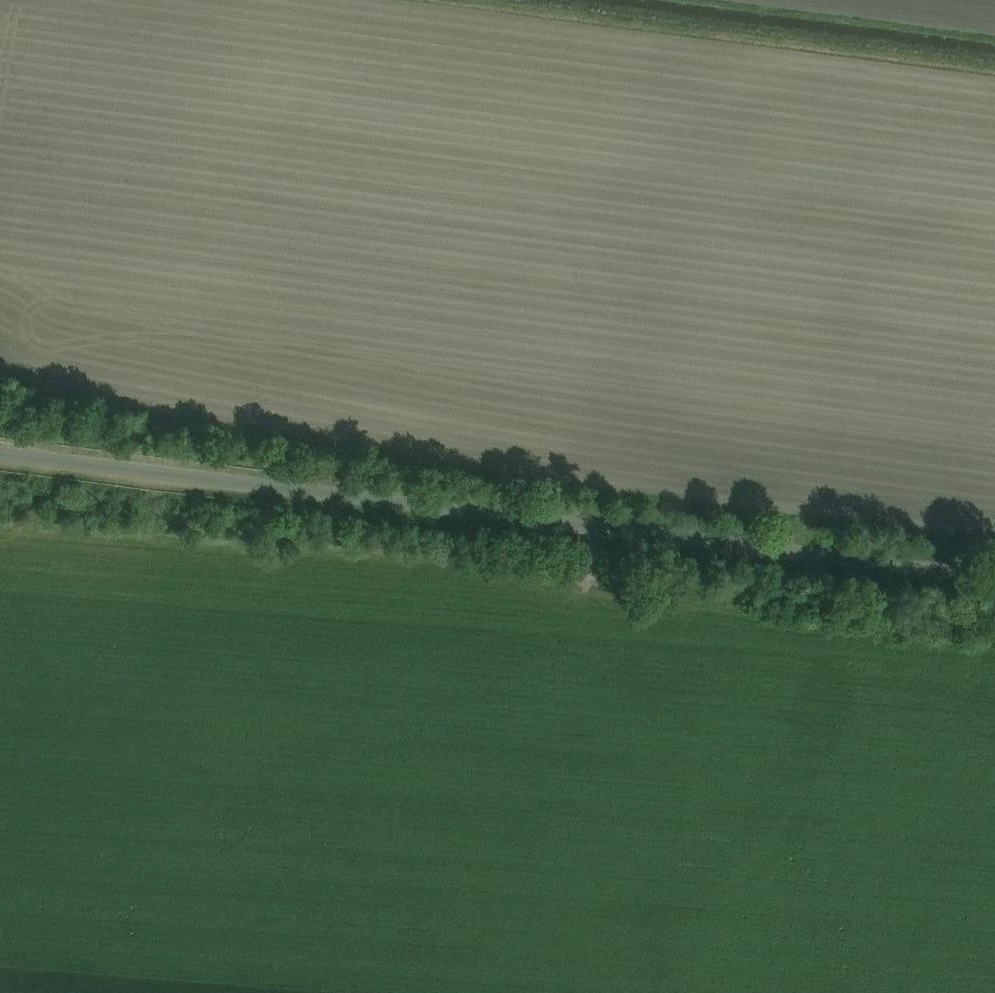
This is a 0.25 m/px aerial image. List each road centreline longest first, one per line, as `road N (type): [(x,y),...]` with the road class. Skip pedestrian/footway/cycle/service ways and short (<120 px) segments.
road 1 (track): [(994,576),(0,449)]

